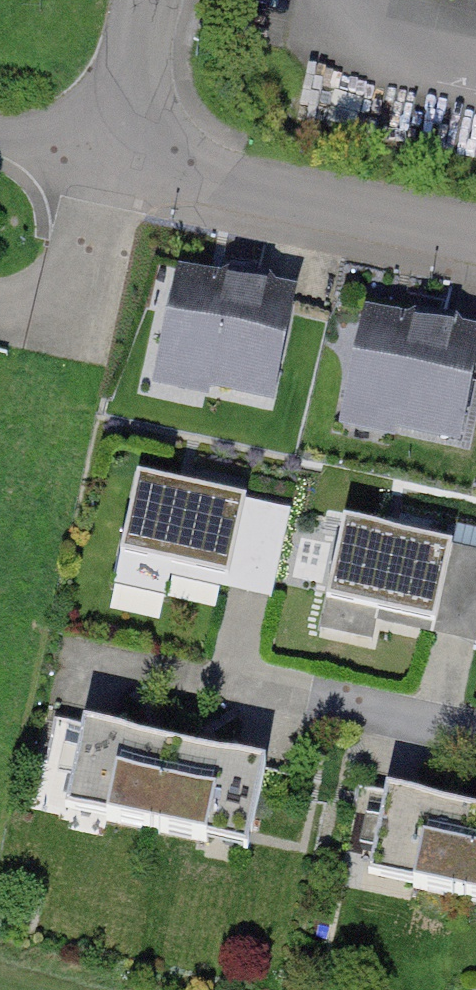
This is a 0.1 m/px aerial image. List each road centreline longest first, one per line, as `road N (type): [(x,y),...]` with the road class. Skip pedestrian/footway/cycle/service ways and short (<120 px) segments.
road 1 (residential): [(122,166),(475,243)]
road 2 (unclassified): [(122,166),(161,0)]

